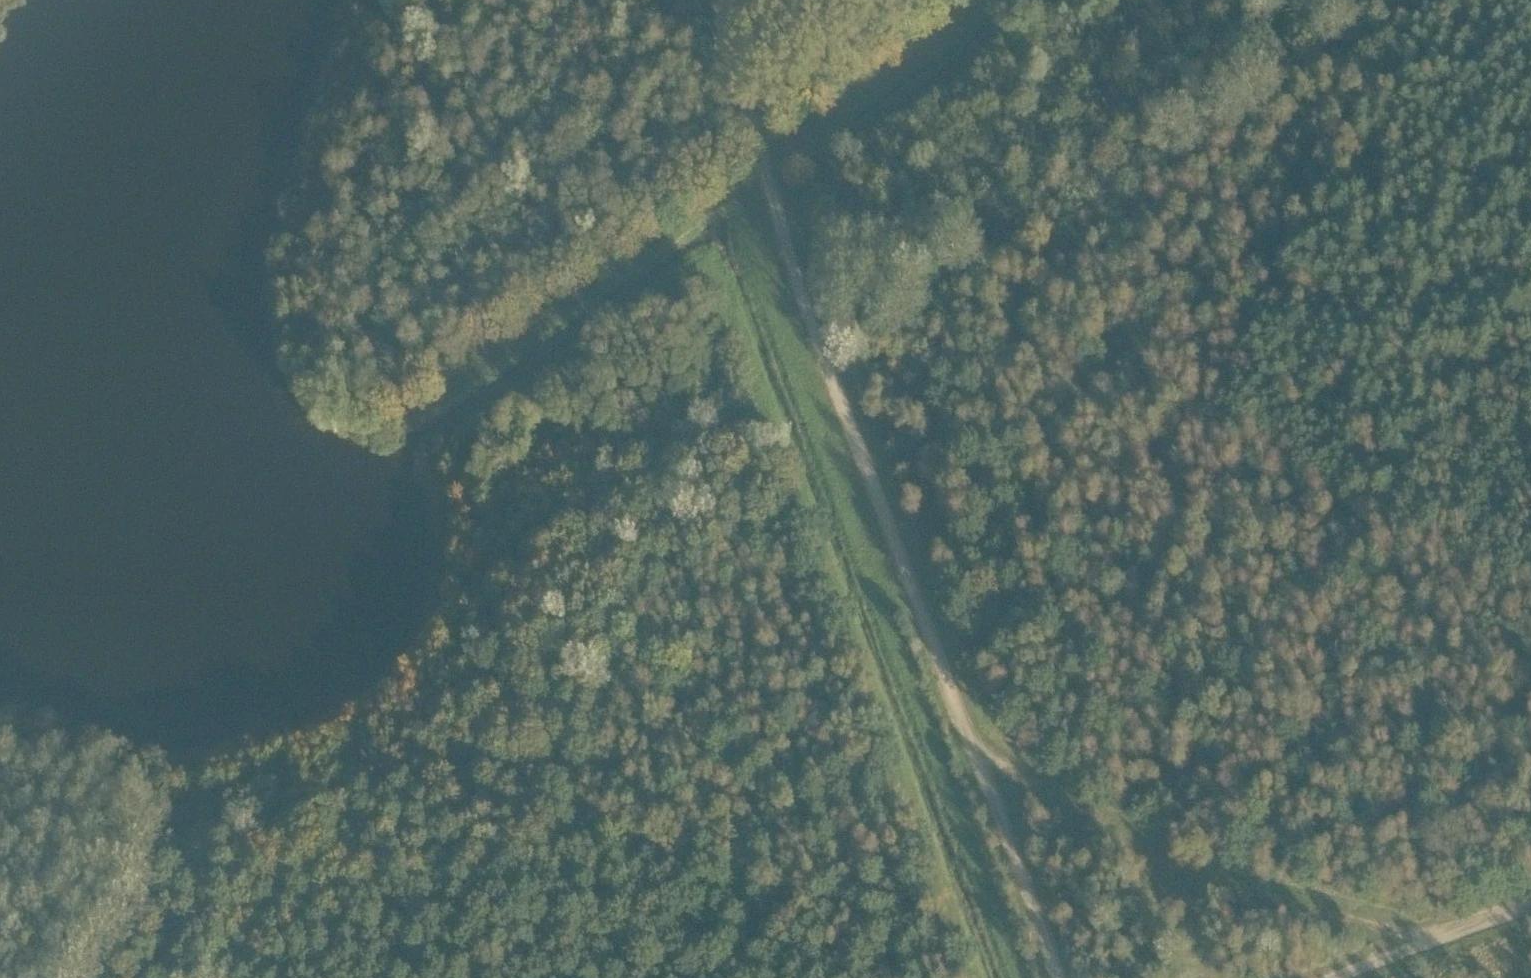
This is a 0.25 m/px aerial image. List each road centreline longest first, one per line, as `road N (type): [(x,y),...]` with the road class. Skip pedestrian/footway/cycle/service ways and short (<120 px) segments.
road 1 (track): [(1050,977),(764,209),(711,0)]
road 2 (track): [(1348,977),(1530,908)]

